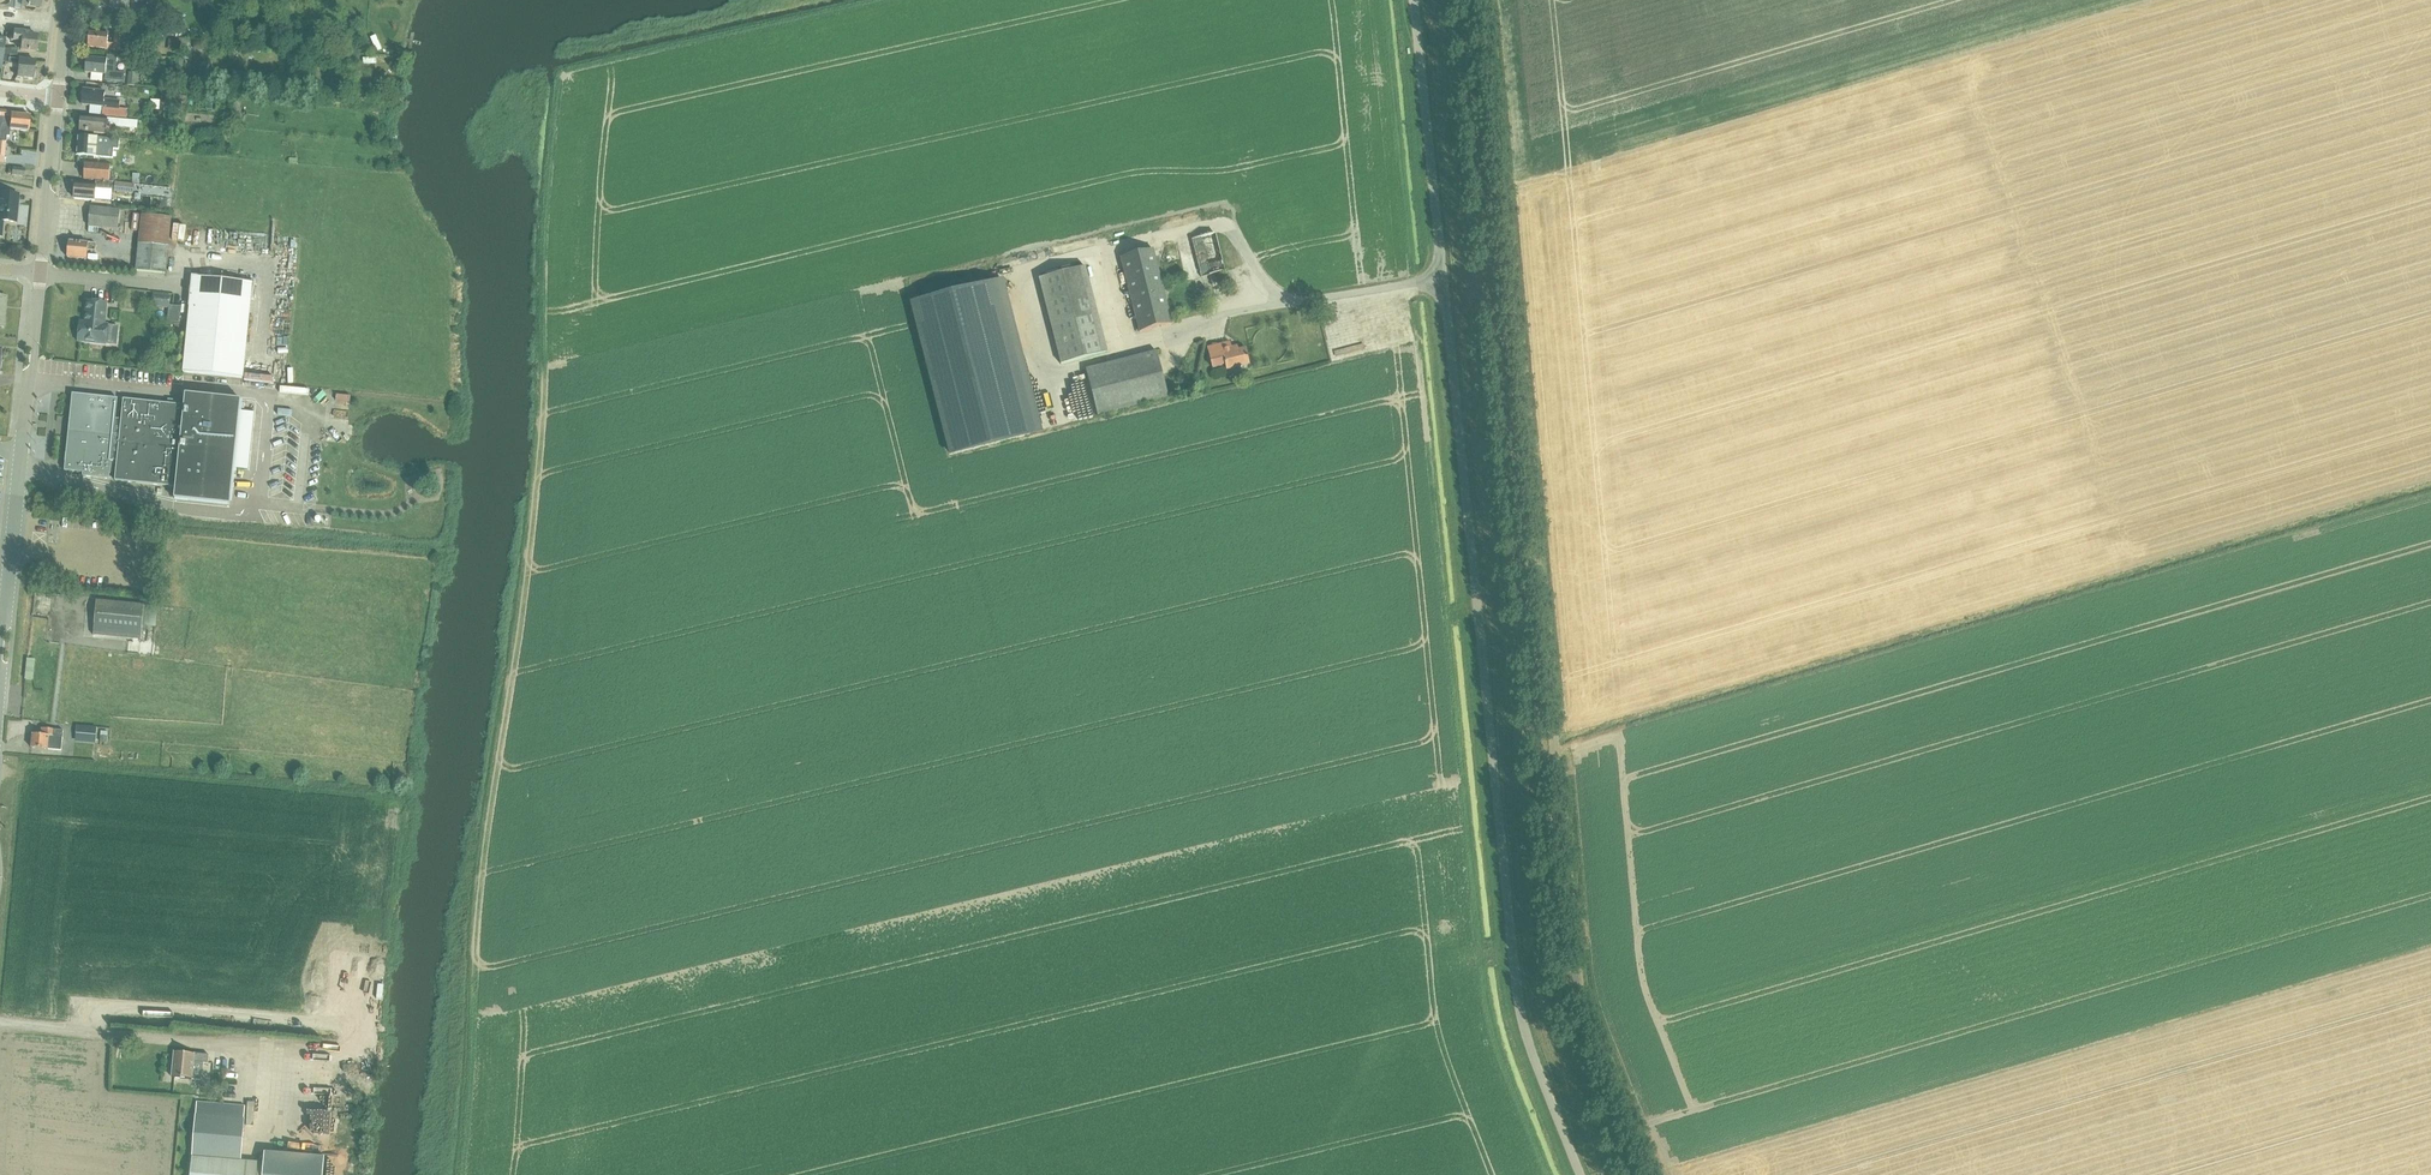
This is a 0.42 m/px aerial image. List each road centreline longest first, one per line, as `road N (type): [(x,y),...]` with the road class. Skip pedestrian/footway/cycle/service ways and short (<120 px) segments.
road 1 (track): [(1645,1174),(1573,984),(1483,0)]
road 2 (unclassified): [(1415,0),(1515,989),(1582,1174)]
road 3 (tertiary): [(21,451),(40,272)]
road 4 (tertiary): [(40,272),(57,97)]
road 5 (tertiary): [(0,624),(21,451)]

